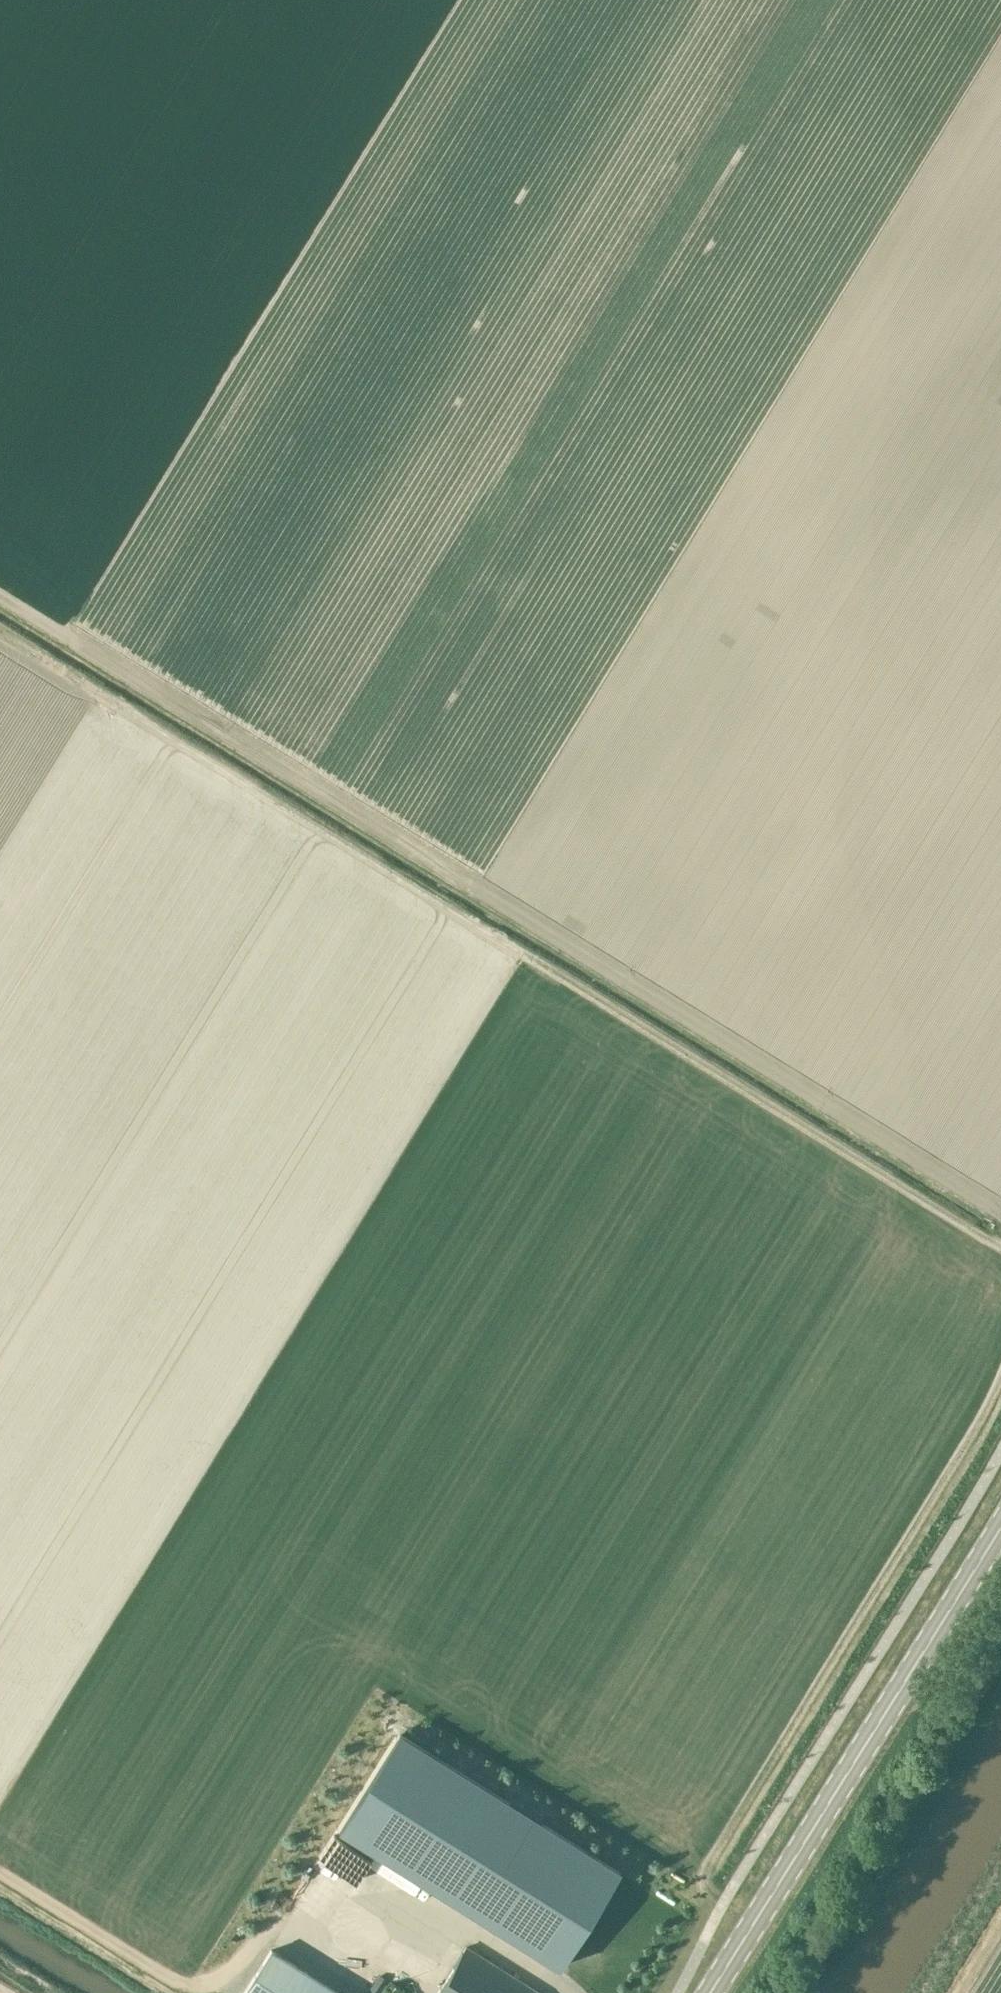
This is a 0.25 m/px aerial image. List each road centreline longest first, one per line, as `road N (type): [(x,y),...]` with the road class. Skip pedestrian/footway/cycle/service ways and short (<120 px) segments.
road 1 (track): [(0,640),(985,1244),(1000,1220)]
road 2 (track): [(1000,1212),(0,595)]
road 3 (secondary): [(709,1992),(1000,1525)]
road 4 (track): [(336,1851),(322,1843),(235,1976),(210,1986),(176,1983),(0,1873)]

